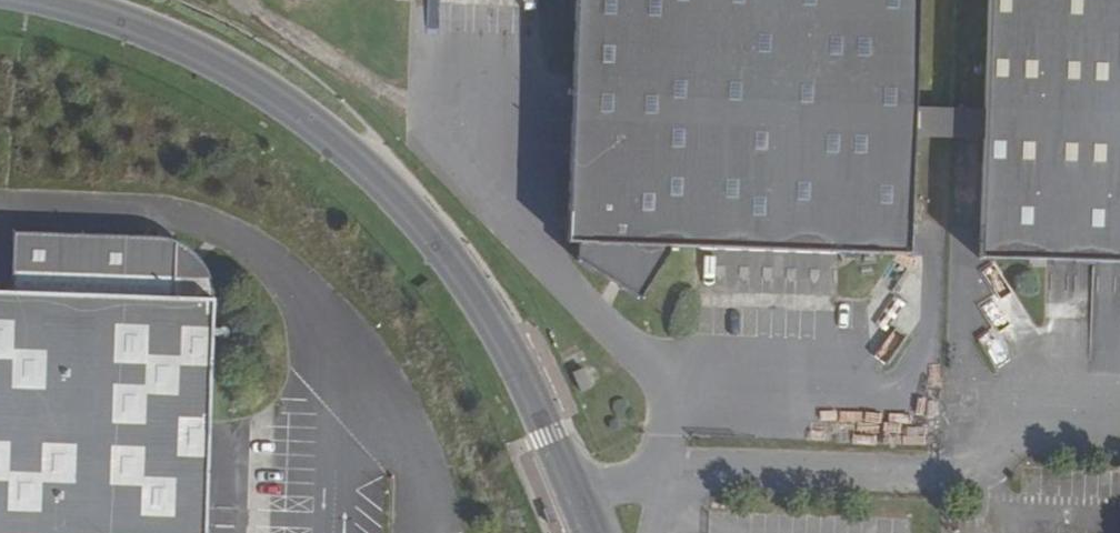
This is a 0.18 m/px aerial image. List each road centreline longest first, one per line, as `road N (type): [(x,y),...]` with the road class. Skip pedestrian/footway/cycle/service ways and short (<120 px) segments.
road 1 (primary): [(595,532),(490,319),(357,168),(260,94),(151,37),(23,0)]

